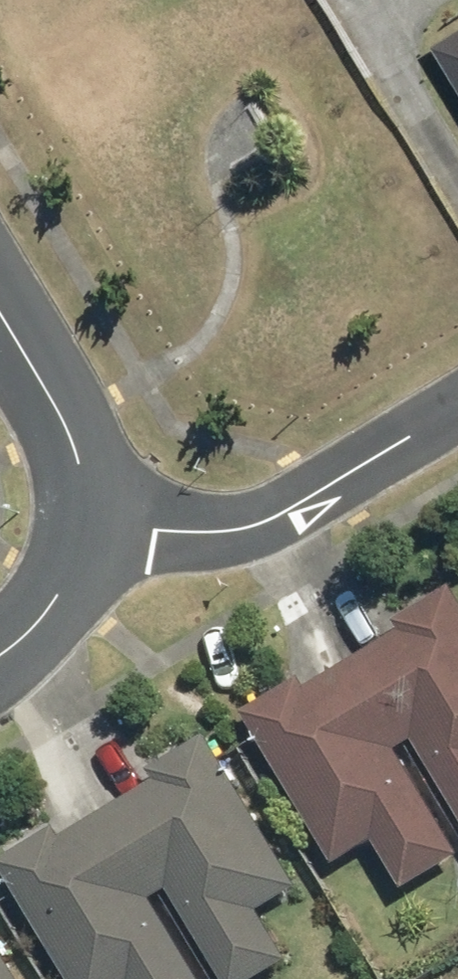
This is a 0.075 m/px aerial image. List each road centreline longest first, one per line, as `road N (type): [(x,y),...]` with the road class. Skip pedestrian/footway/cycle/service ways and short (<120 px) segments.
road 1 (residential): [(457,407),(269,519),(230,529),(99,530)]
road 2 (residential): [(99,530),(54,393),(0,307)]
road 3 (residential): [(0,656),(26,639),(75,578),(99,530)]

